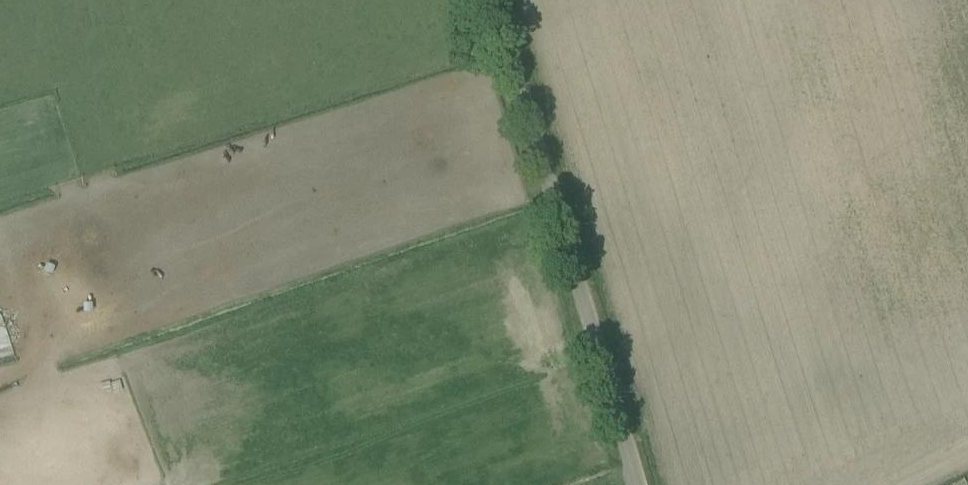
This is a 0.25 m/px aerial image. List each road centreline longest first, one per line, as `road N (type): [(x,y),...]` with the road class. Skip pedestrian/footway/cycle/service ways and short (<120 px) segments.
road 1 (unclassified): [(636,484),(492,0)]

